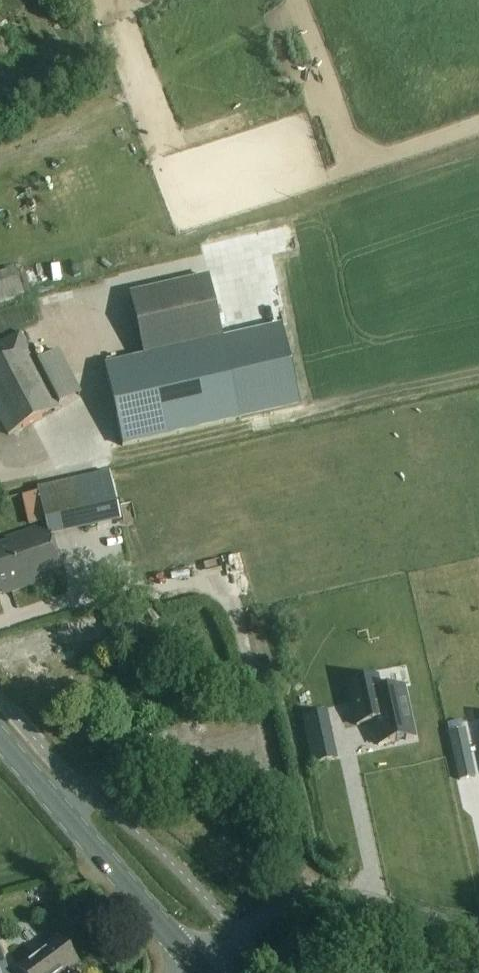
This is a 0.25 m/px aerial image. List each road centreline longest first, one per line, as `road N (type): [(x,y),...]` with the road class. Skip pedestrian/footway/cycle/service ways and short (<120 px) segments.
road 1 (secondary): [(202,972),(0,738)]
road 2 (unclassified): [(202,972),(273,910),(319,893),(478,936)]

